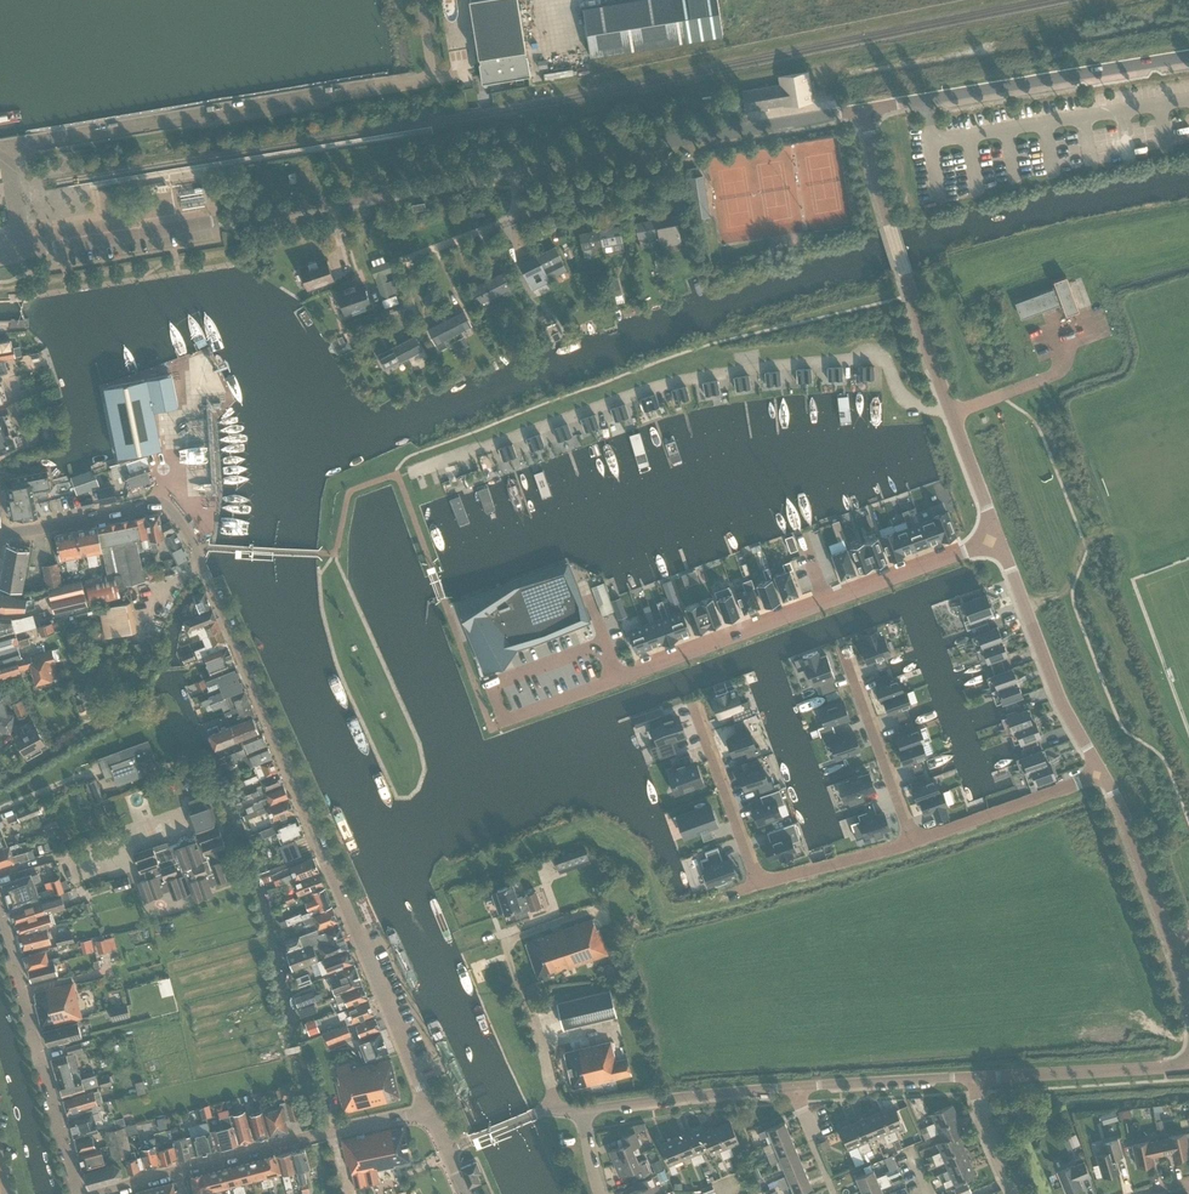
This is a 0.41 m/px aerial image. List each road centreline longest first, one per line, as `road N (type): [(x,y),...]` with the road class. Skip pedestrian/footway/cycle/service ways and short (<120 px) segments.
road 1 (unclassified): [(430,1110),(196,549)]
road 2 (residential): [(409,474),(653,388),(872,354),(885,360),(907,400),(949,407)]
road 3 (tertiary): [(0,257),(512,171)]
road 4 (residential): [(999,539),(616,680)]
road 5 (residential): [(791,996),(1034,987),(1169,936)]
road 6 (tertiary): [(512,171),(866,109)]
road 7 (residential): [(97,1193),(430,1110)]
road 8 (tertiary): [(866,109),(1188,57)]
road 9 (unclassified): [(949,407),(875,177),(866,109)]
road 10 (residential): [(77,1193),(0,916)]
road 11 (unclassified): [(1103,774),(1063,706),(999,539)]
road 12 (unclassified): [(0,533),(161,503),(196,549)]
road 13 (unclassified): [(582,1109),(798,1087)]
road 14 (unclassified): [(976,1078),(1188,1066)]
road 15 (residential): [(841,647),(911,843)]
road 16 (residential): [(911,843),(1103,774)]
road 17 (residential): [(691,702),(757,886)]
road 18 (unclassified): [(798,1087),(976,1078)]
road 19 (unclassified): [(1169,936),(1103,774)]
road 20 (residential): [(553,1108),(506,942)]
road 21 (residential): [(757,886),(911,843)]
road 22 (residential): [(516,218),(663,189)]
road 23 (unclassified): [(999,539),(949,407)]
road 24 (residential): [(1013,1193),(982,1121),(976,1078)]

